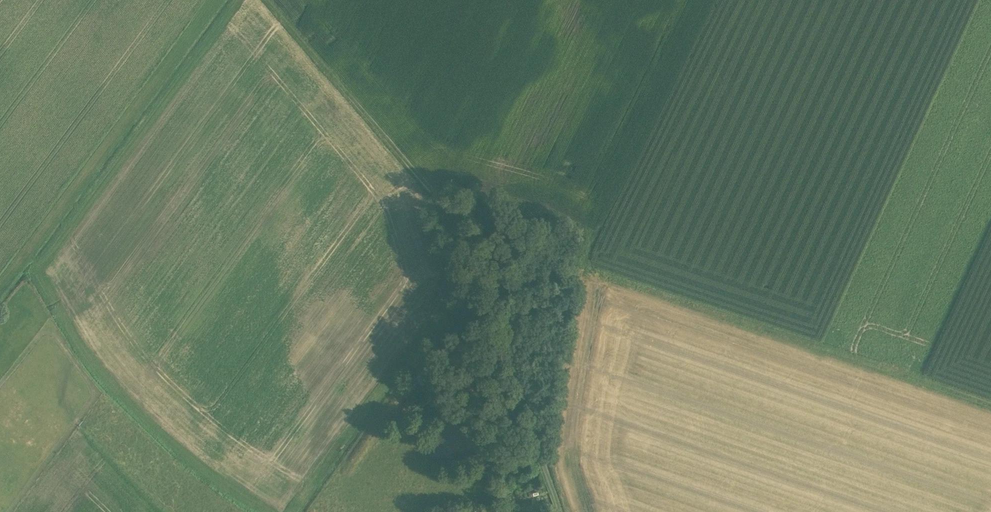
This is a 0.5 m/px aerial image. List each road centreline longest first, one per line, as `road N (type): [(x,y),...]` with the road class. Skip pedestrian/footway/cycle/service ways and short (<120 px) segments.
road 1 (track): [(428,184),(488,277),(559,511)]

